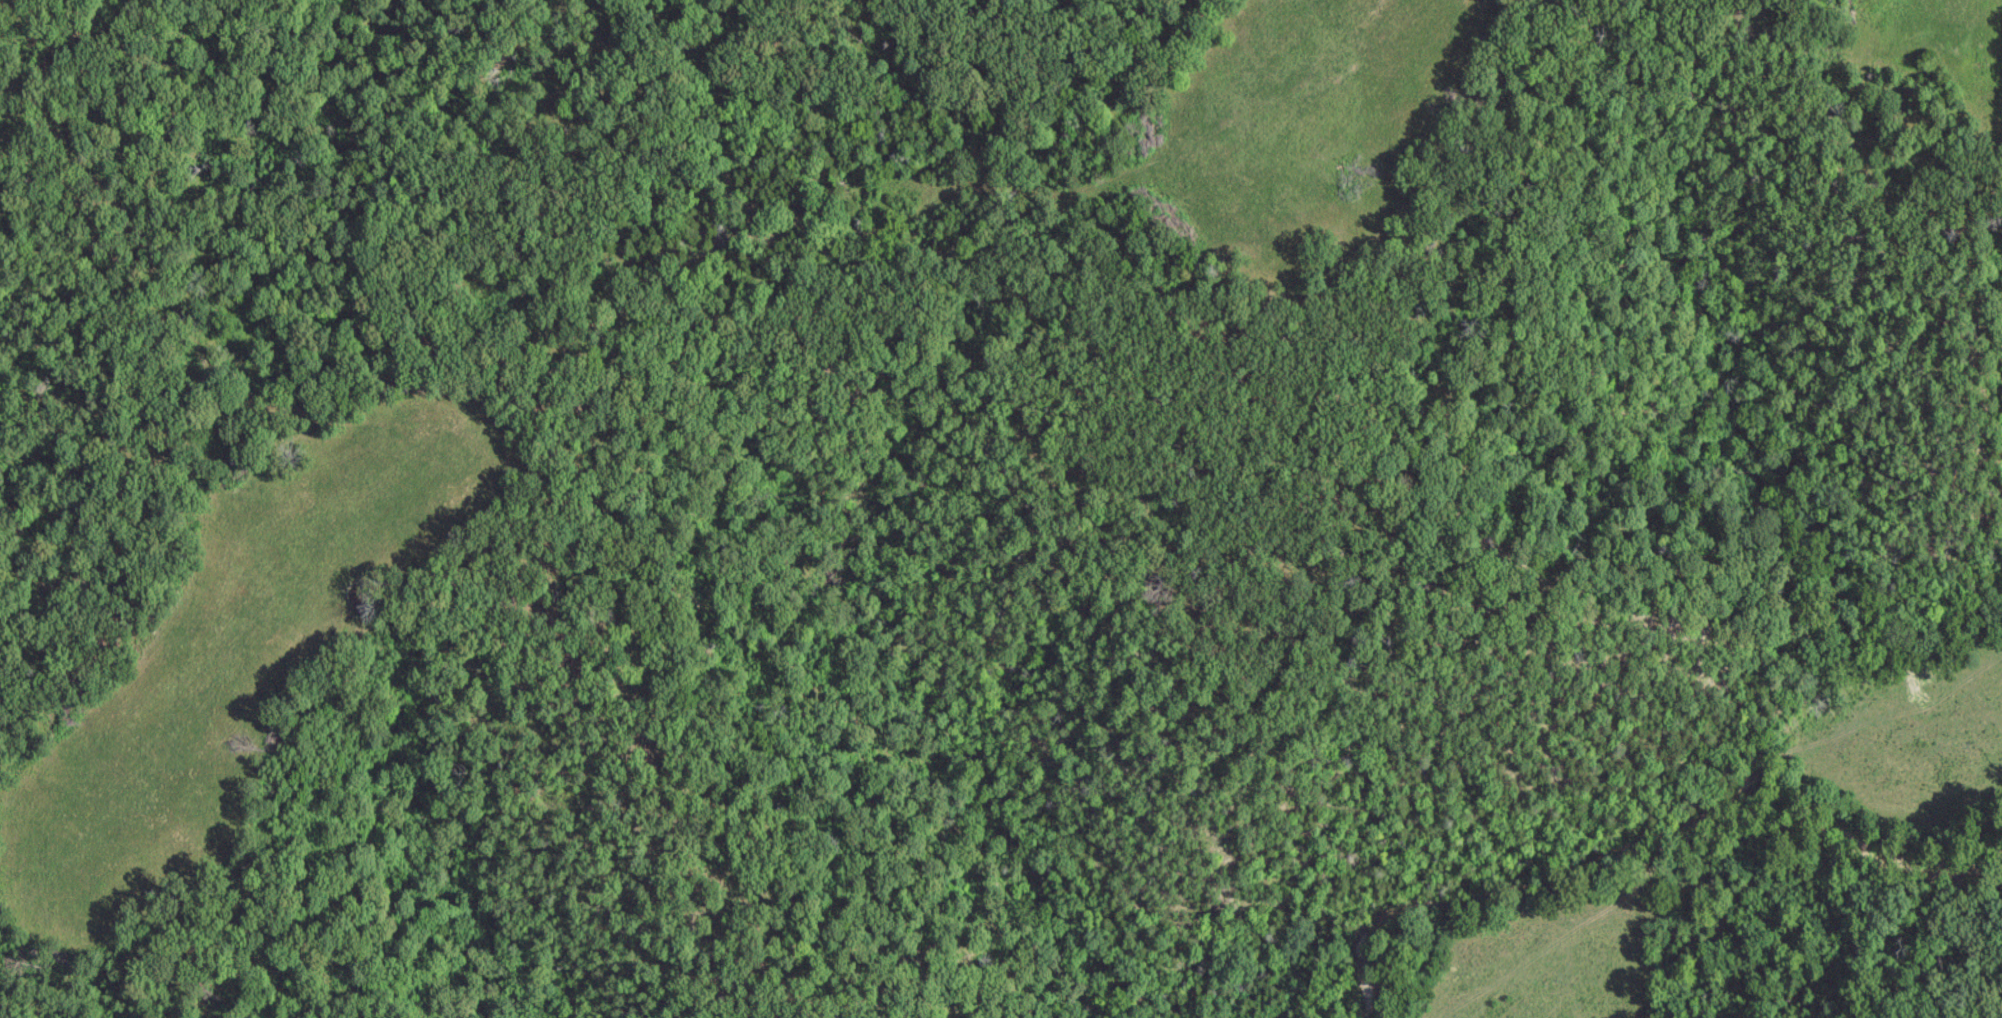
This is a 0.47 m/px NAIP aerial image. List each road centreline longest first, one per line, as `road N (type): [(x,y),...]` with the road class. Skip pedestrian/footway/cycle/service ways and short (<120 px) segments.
road 1 (residential): [(1860,693),(2001,634)]

